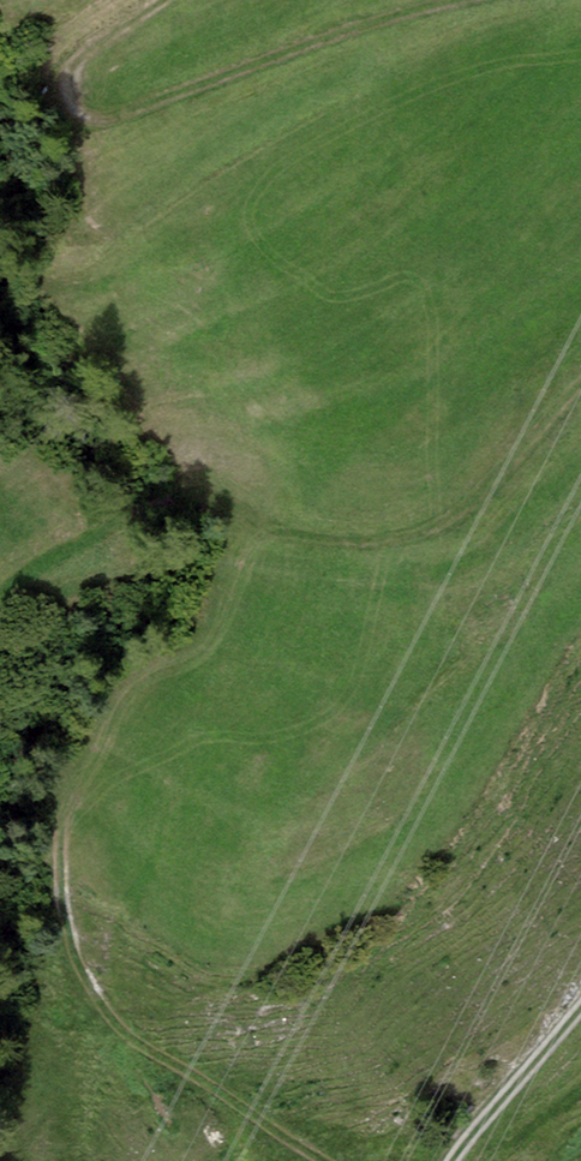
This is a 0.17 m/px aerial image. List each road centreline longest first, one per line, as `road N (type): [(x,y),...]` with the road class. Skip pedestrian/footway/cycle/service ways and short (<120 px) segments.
road 1 (track): [(456,0),(337,32),(108,116),(76,109),(70,78),(77,60),(162,0)]
road 2 (track): [(79,774),(57,844),(65,915),(79,970),(110,1020),(320,1160)]
road 3 (track): [(337,541),(179,496),(149,503),(0,600)]
road 4 (track): [(337,541),(420,531),(462,510),(580,388)]
road 5 (track): [(580,1010),(455,1160)]

